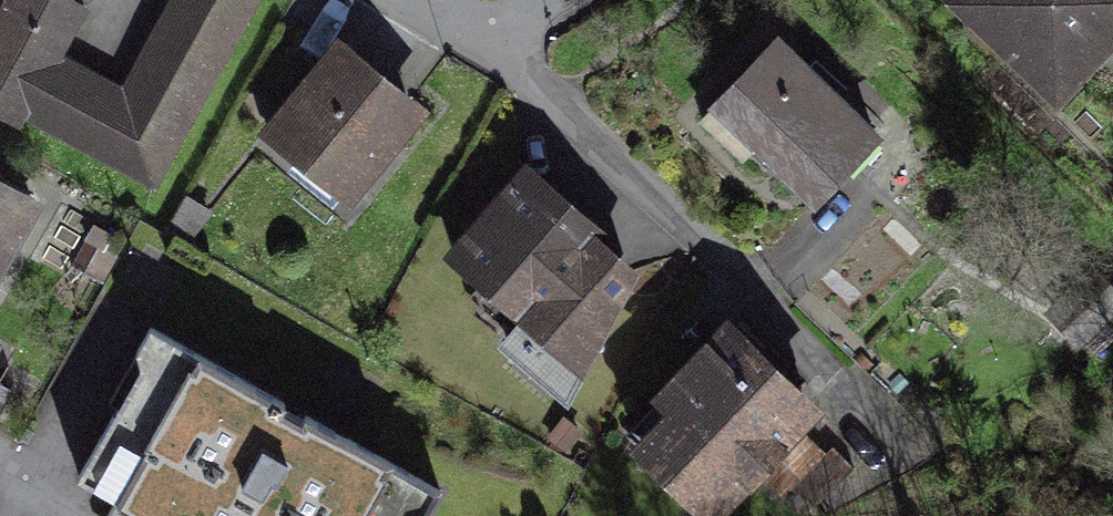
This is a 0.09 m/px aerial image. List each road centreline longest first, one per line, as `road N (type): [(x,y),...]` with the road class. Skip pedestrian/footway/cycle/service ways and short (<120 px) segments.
road 1 (residential): [(492,52),(841,371)]

